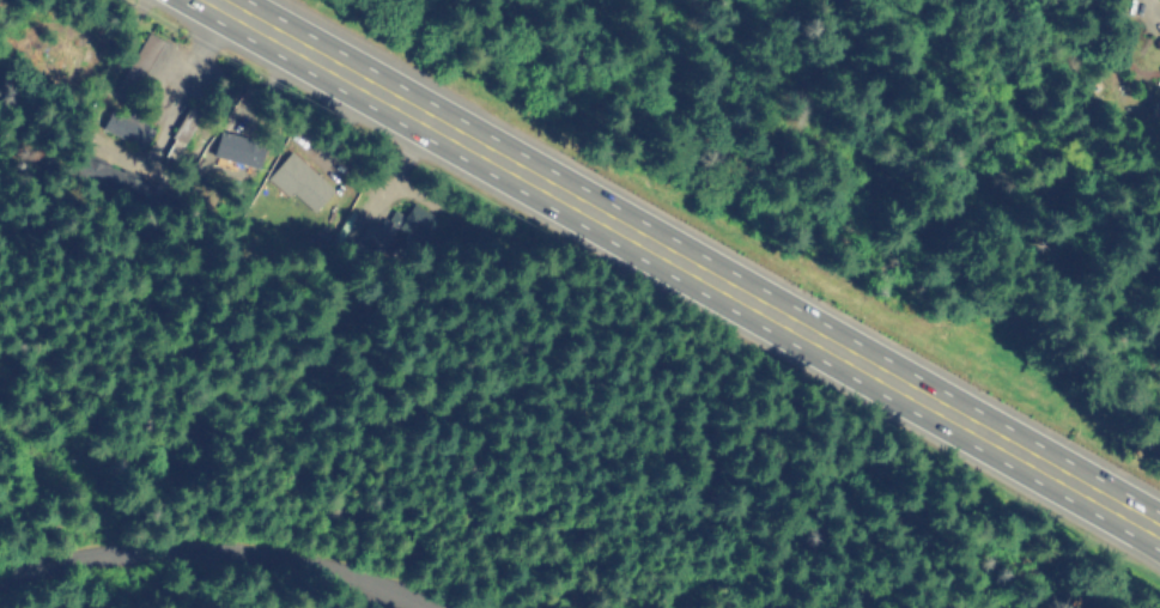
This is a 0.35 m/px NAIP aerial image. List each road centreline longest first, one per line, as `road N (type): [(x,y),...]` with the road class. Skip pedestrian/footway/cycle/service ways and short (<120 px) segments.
road 1 (trunk): [(1159,531),(216,0)]
road 2 (residential): [(0,586),(62,564),(158,551),(334,569),(436,607)]

